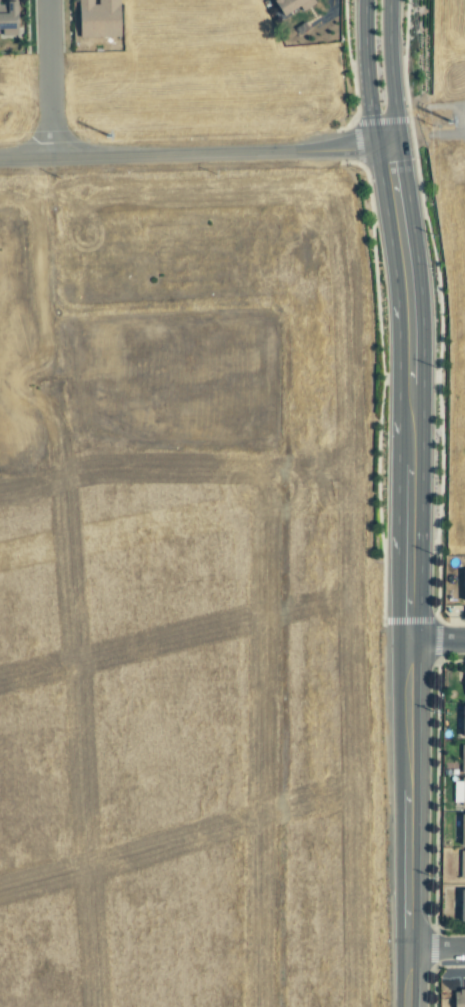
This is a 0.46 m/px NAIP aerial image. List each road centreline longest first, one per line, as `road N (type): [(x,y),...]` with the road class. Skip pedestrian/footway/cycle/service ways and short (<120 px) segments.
road 1 (secondary): [(406,1006),(411,321),(389,147)]
road 2 (residential): [(389,147),(0,162)]
road 3 (residential): [(52,161),(49,0)]
road 4 (secondary): [(365,0),(373,124),(389,147)]
road 5 (secondary): [(389,147),(397,122),(389,0)]

